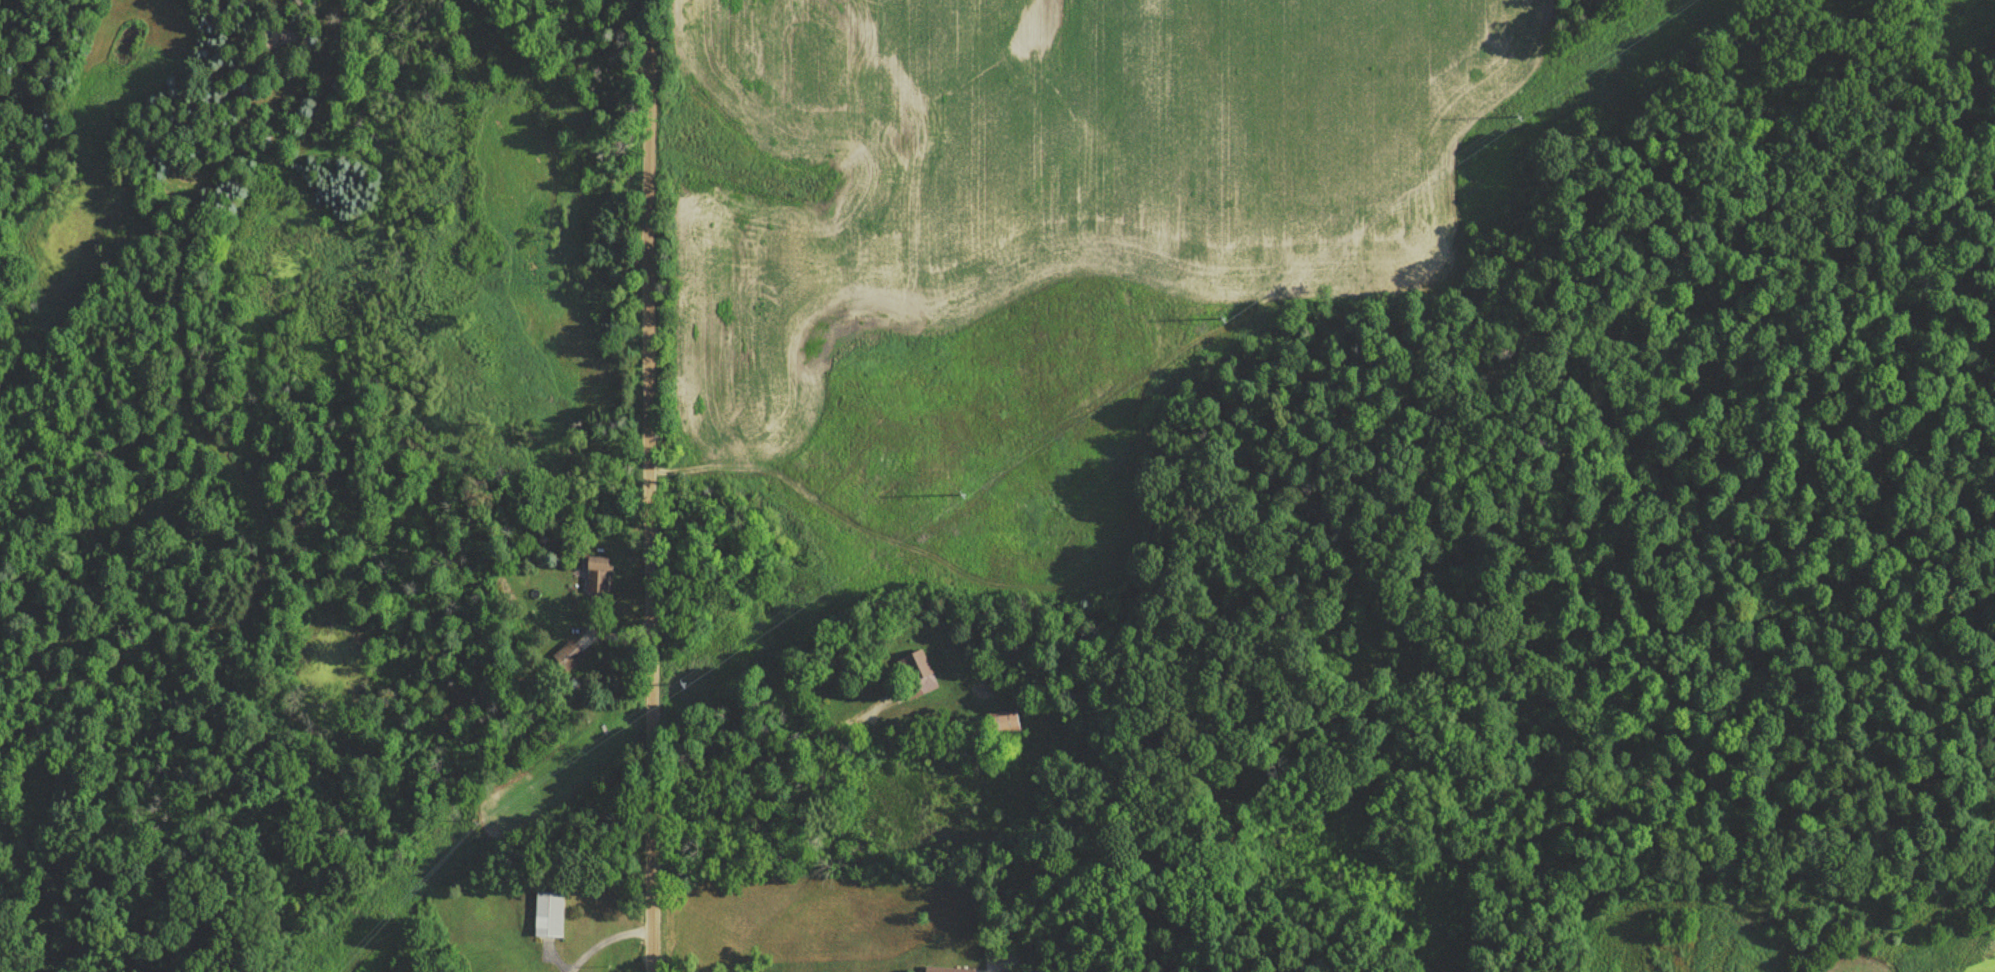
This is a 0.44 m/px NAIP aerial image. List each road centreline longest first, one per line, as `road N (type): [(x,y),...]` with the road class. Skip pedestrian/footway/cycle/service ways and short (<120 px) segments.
road 1 (residential): [(653,971),(646,0)]
road 2 (residential): [(648,563),(558,561),(455,533),(383,505),(294,448),(262,372),(220,222)]

